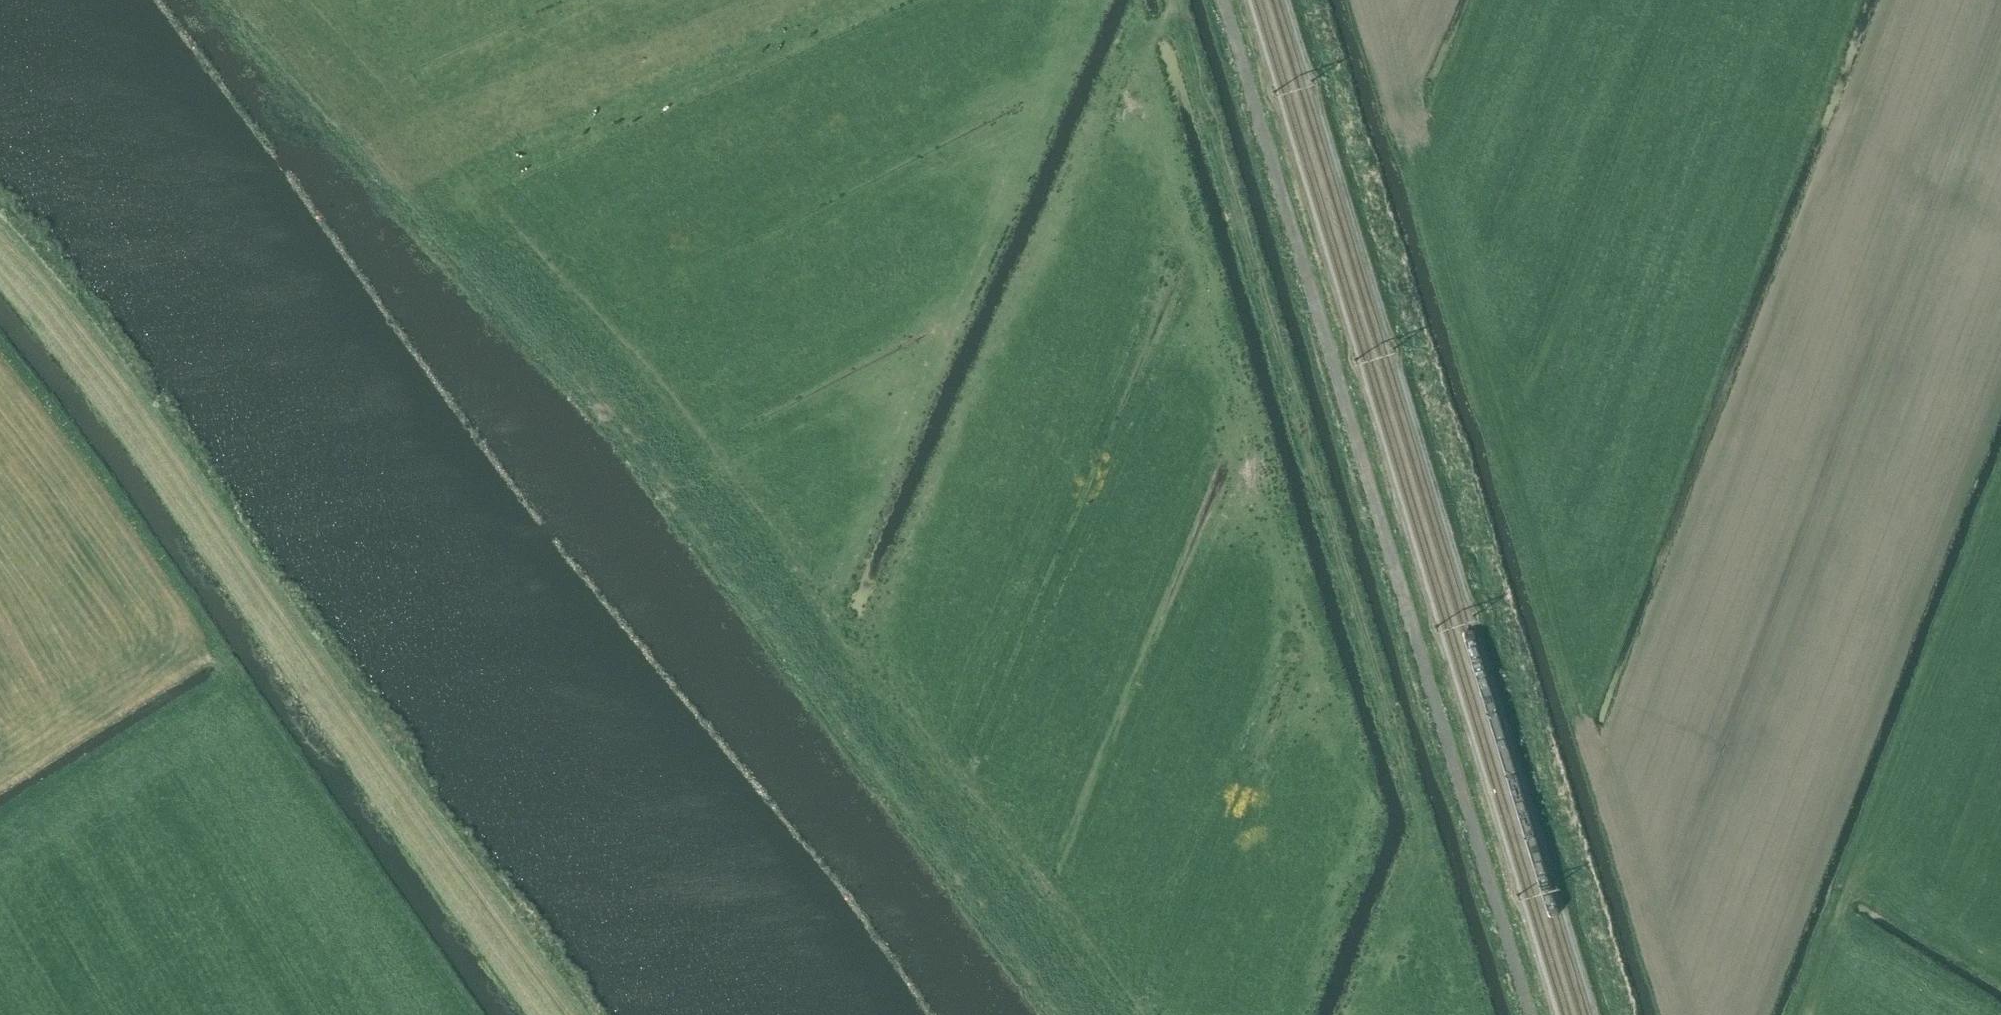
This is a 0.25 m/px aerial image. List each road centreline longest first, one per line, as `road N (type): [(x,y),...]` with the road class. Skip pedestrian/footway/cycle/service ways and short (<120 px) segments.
road 1 (track): [(1525,1014),(1222,0)]

